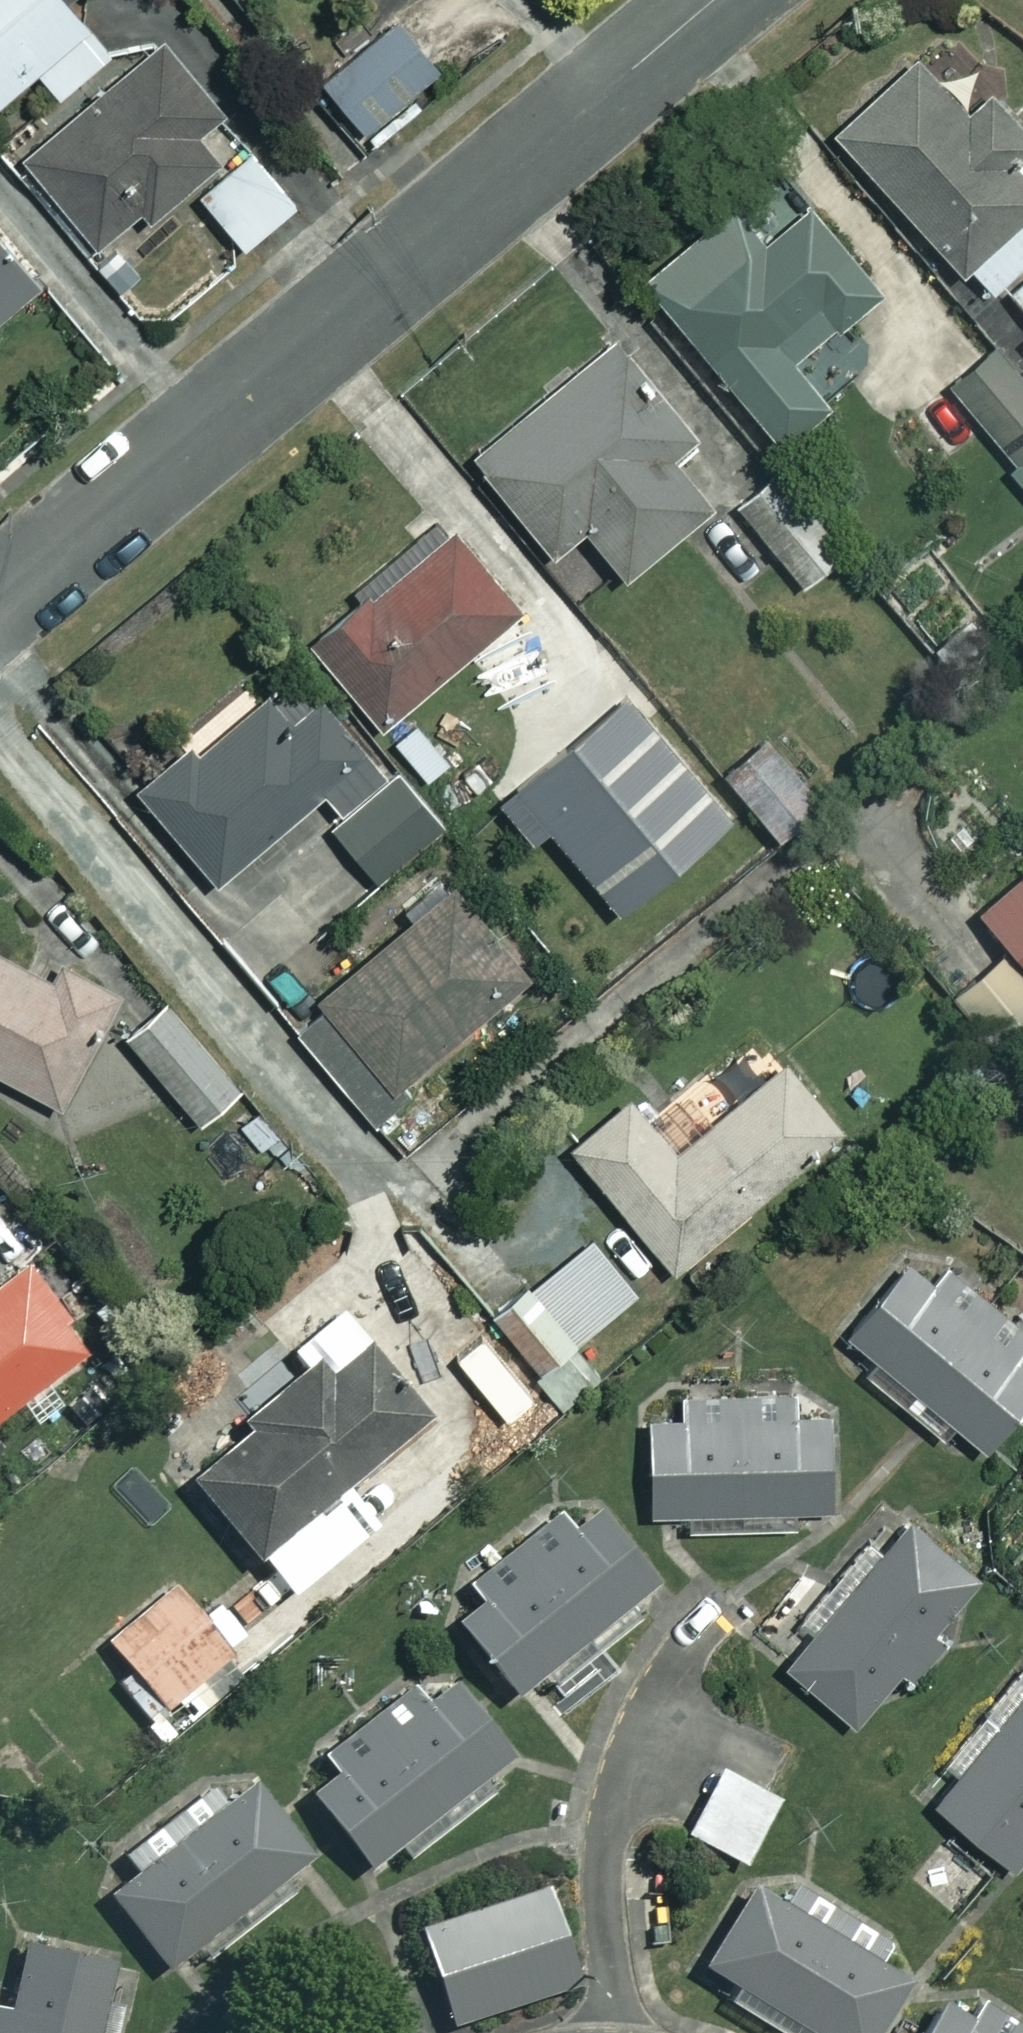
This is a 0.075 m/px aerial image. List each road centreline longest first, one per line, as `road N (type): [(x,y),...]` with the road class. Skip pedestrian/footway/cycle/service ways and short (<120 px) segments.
road 1 (residential): [(714,0),(0,598)]

